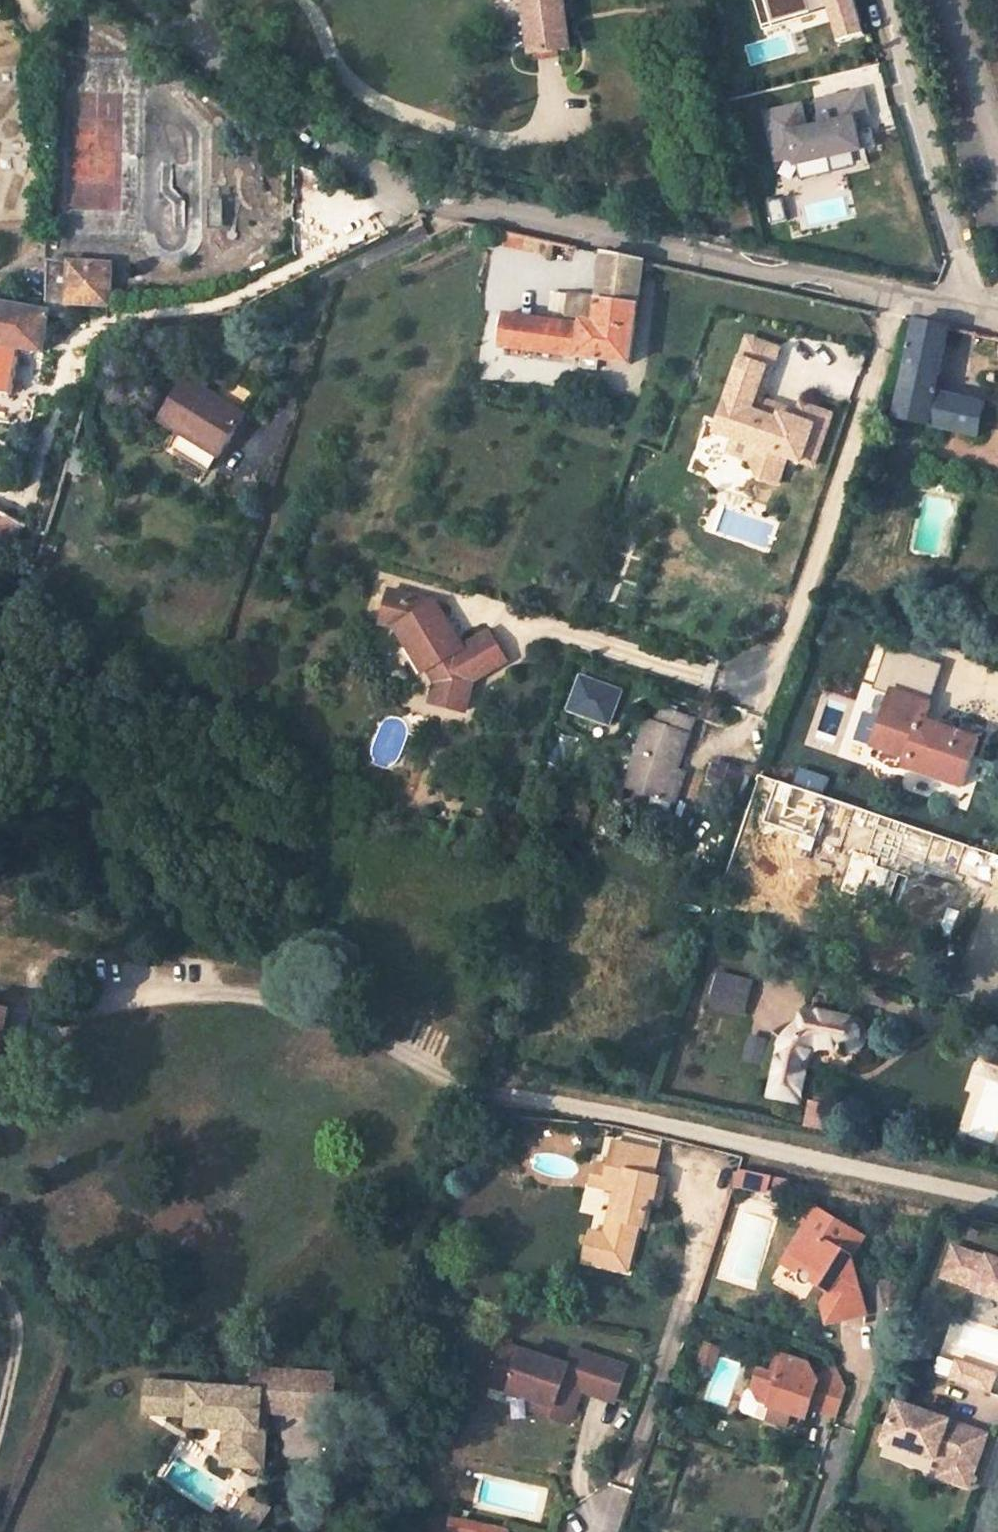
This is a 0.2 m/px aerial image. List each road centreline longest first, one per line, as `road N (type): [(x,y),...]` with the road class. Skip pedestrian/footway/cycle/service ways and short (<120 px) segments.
road 1 (residential): [(997,319),(803,274),(732,268),(416,193),(313,138),(132,0)]
road 2 (track): [(997,1196),(494,1087)]
road 3 (track): [(712,260),(715,234),(661,0)]

